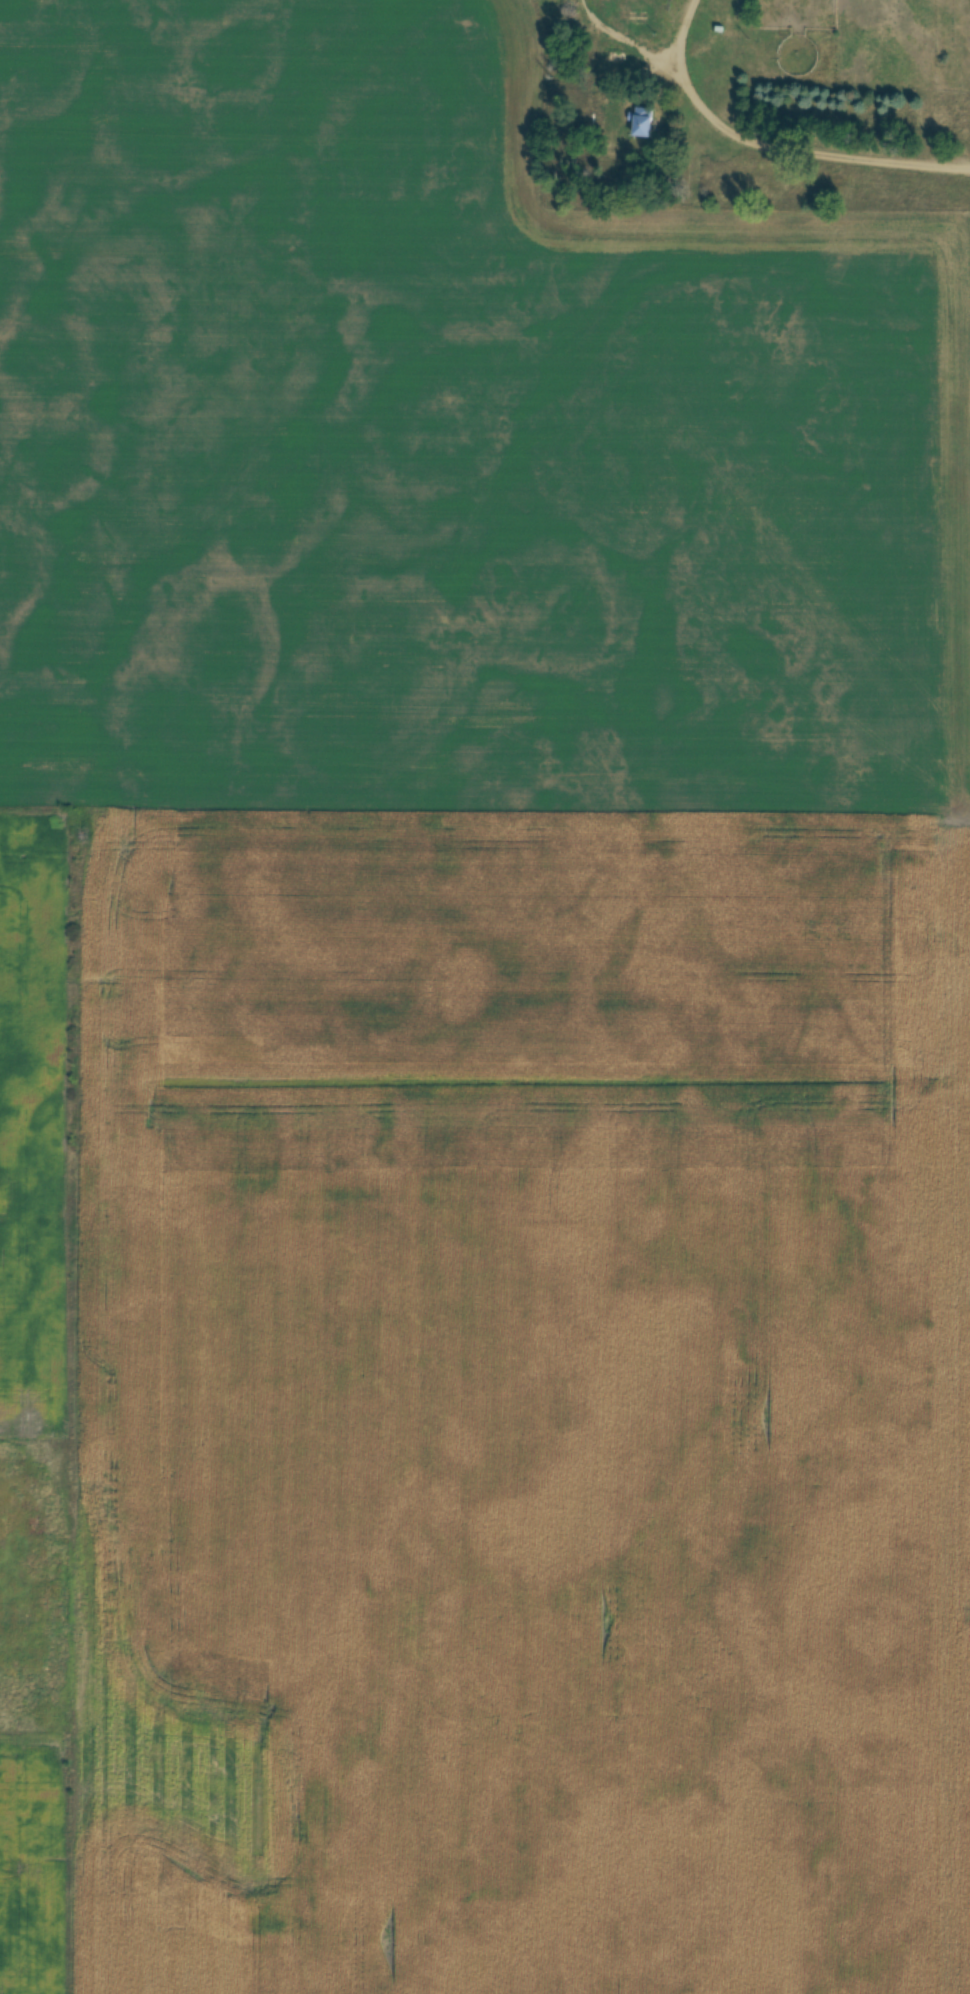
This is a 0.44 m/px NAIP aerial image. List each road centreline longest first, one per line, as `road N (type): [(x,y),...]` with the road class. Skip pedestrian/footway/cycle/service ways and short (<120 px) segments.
road 1 (residential): [(675,37),(624,32),(535,0)]

